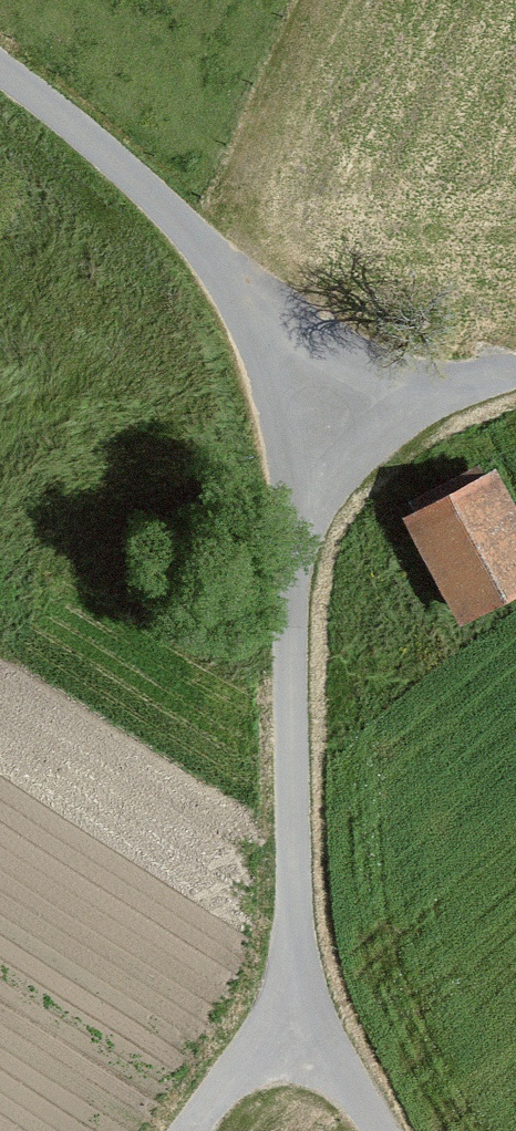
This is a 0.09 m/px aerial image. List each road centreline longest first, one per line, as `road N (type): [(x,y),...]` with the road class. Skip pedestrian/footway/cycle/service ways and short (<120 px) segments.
road 1 (unclassified): [(297,532),(288,664),(305,970)]
road 2 (tertiary): [(248,301),(74,125),(0,69)]
road 3 (track): [(515,371),(365,439),(297,532)]
road 4 (residential): [(248,301),(356,364),(480,383)]
road 5 (tertiary): [(297,532),(297,416),(248,301)]
road 6 (residential): [(305,970),(177,1130)]
road 7 (unclassified): [(305,970),(387,1130)]

